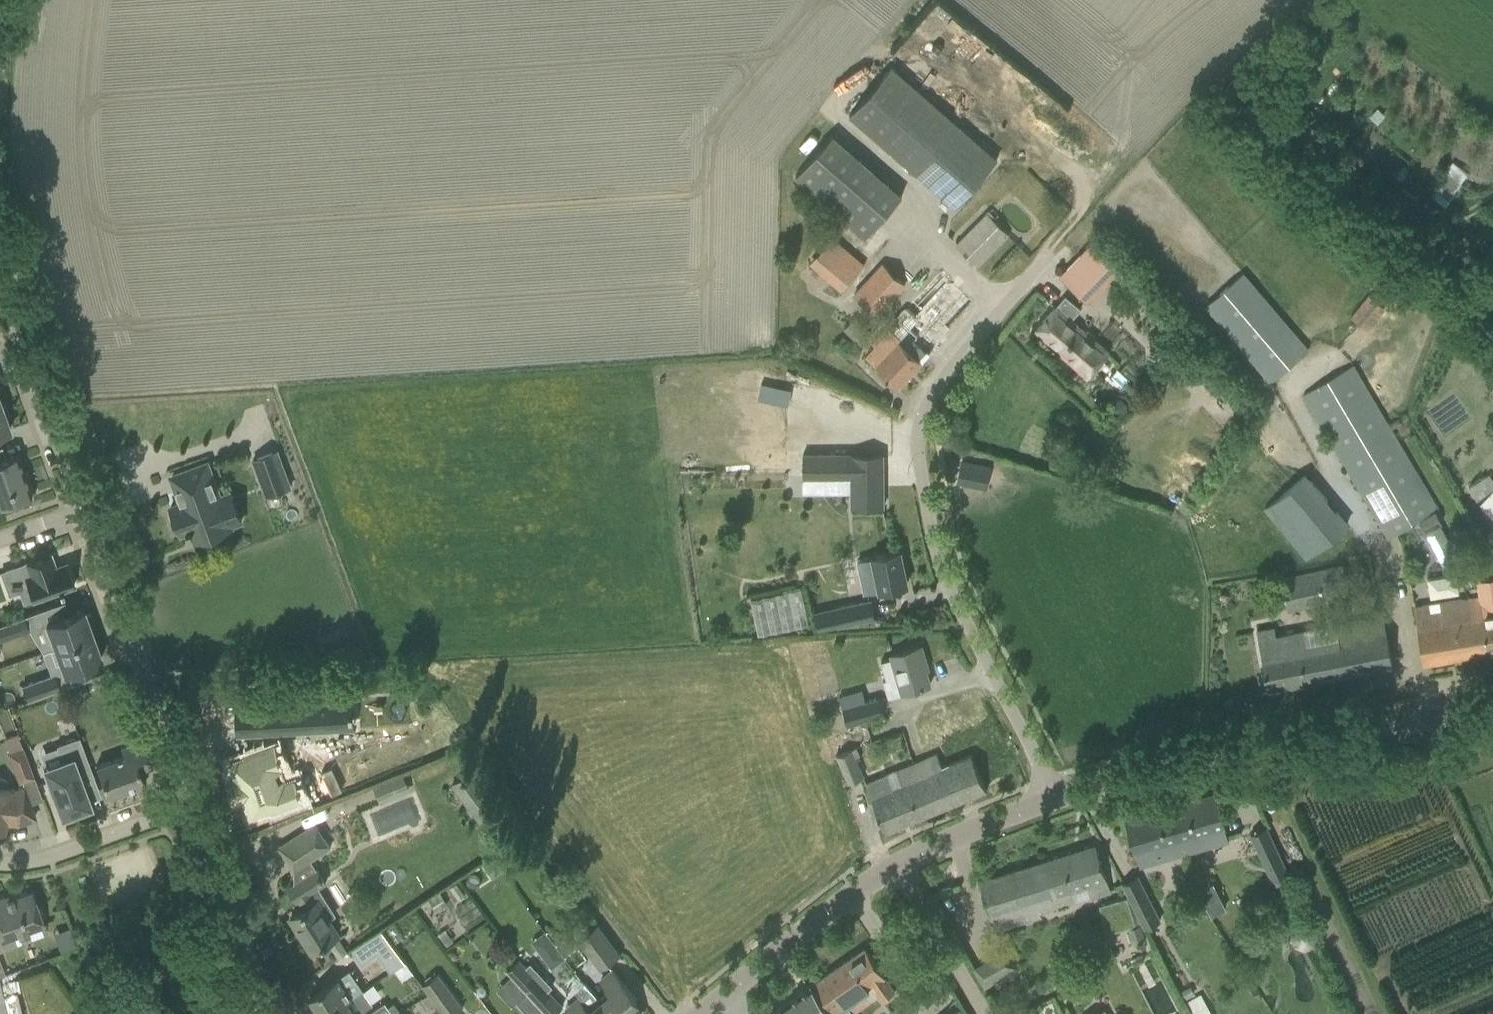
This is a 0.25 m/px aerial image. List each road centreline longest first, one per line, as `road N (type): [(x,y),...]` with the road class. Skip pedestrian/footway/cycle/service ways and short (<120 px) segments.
road 1 (residential): [(1058,798),(941,578),(918,461),(919,426),(933,392),(1044,261)]
road 2 (tertiary): [(1058,798),(1181,764),(1492,714)]
road 3 (tertiary): [(701,1013),(892,864),(1058,798)]
road 4 (track): [(838,118),(793,93),(514,0)]
road 5 (unclassified): [(189,805),(84,510)]
road 6 (unclassified): [(84,510),(8,286),(0,233)]
road 7 (track): [(1044,261),(1191,86)]
road 8 (unclassified): [(266,1013),(189,805)]
road 9 (residential): [(0,863),(38,860),(189,805)]

